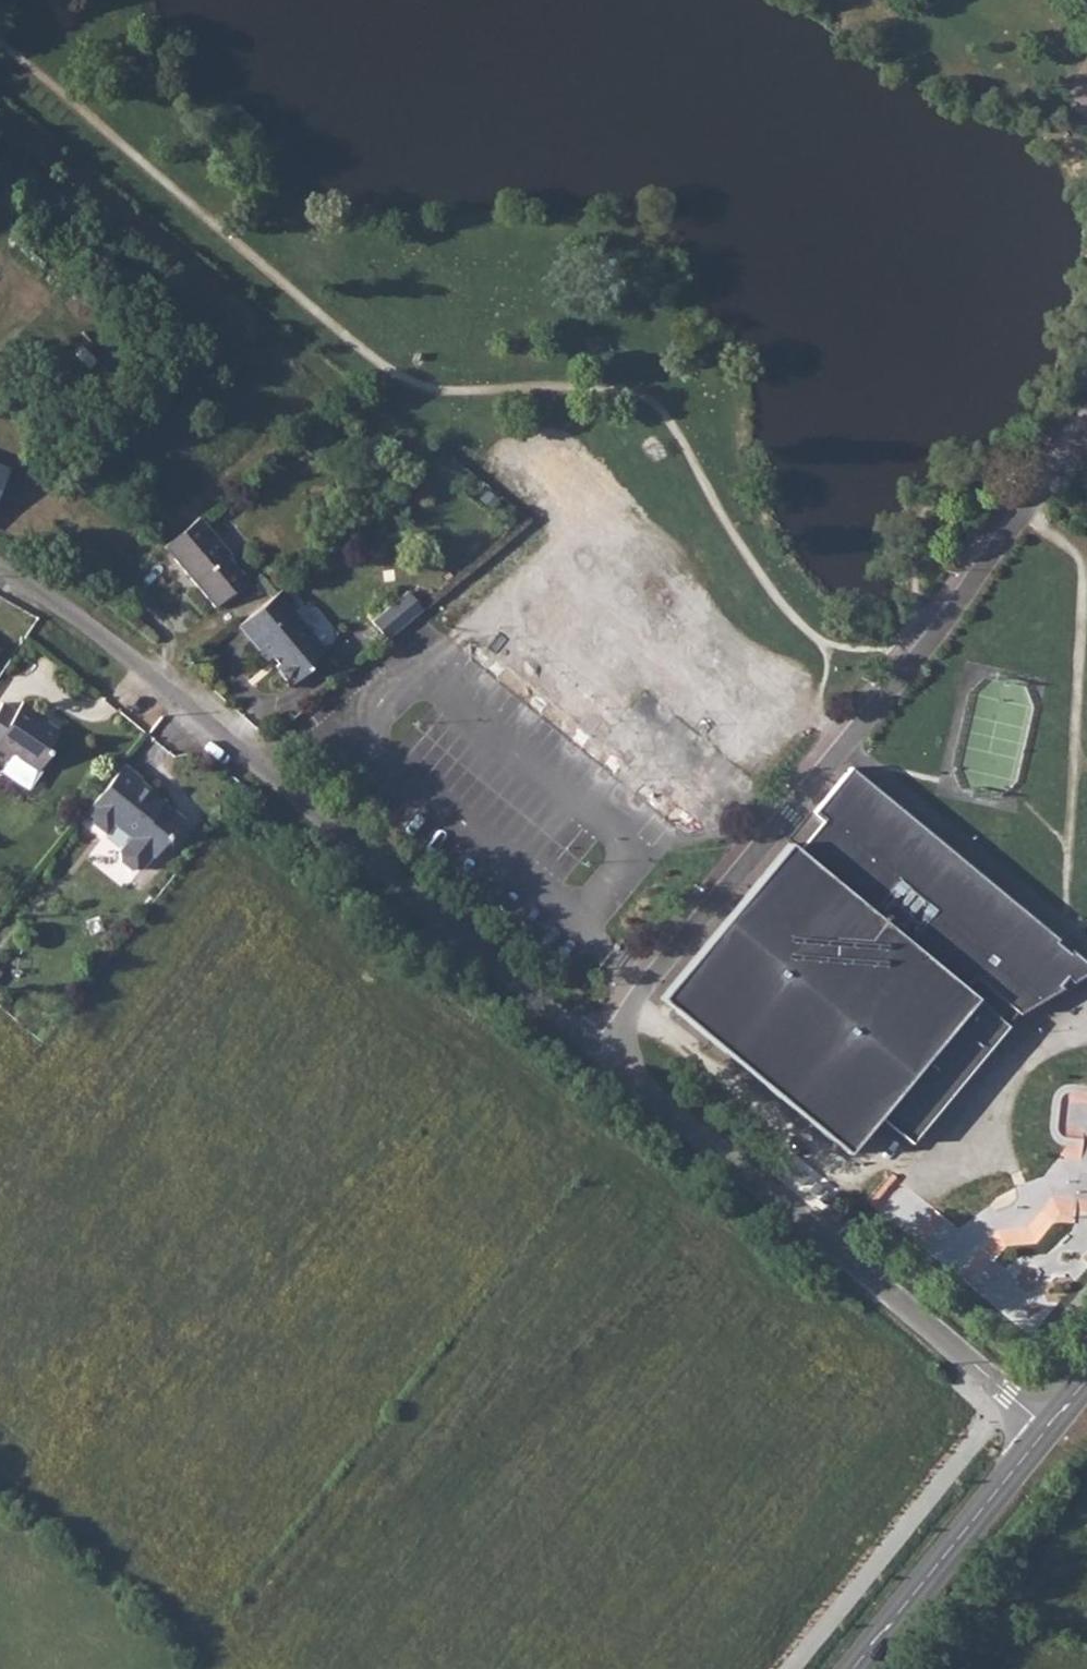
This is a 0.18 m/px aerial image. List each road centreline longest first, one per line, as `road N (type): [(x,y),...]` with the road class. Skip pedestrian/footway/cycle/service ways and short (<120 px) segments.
road 1 (residential): [(1086,439),(993,552),(939,632),(639,981),(594,1049)]
road 2 (residential): [(594,1049),(143,670),(0,567)]
road 3 (residential): [(1048,1429),(594,1049)]
road 4 (secondary): [(852,1668),(1048,1429)]

